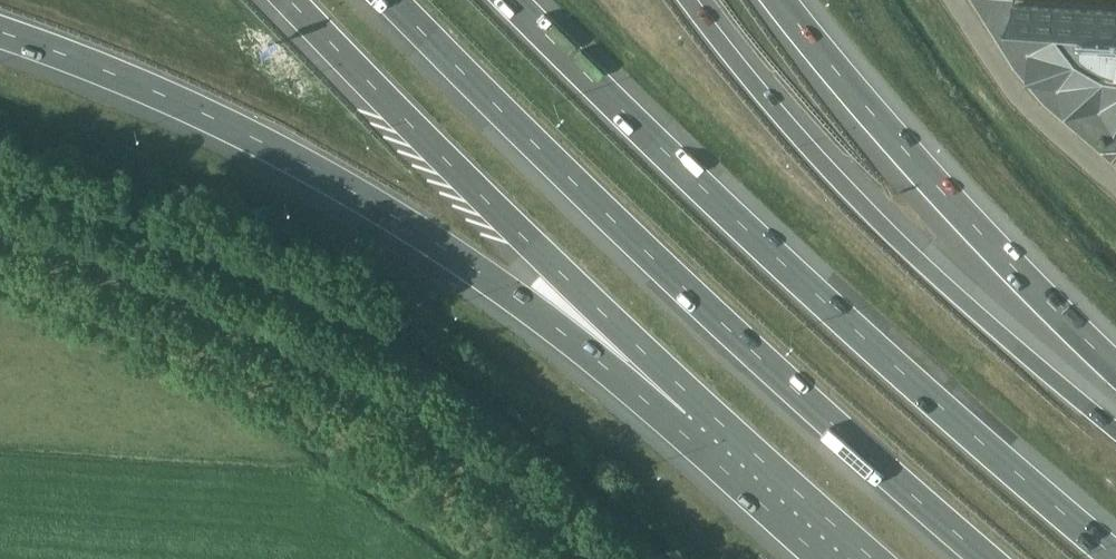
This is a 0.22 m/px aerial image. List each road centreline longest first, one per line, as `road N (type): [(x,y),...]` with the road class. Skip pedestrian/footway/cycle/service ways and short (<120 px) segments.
road 1 (motorway): [(0,29),(142,83),(302,161),(723,426)]
road 2 (motorway): [(1115,553),(970,435),(508,0)]
road 3 (motorway): [(389,0),(989,558)]
road 4 (unclassified): [(0,225),(284,339),(400,409),(600,558)]
road 5 (motorway): [(1115,435),(905,254),(747,83),(685,0)]
road 6 (motorway): [(292,0),(723,426)]
road 7 (motorway): [(1115,384),(1034,305),(770,0)]
road 8 (unclassified): [(950,0),(1115,198)]
road 9 (motorway): [(723,426),(873,558)]

